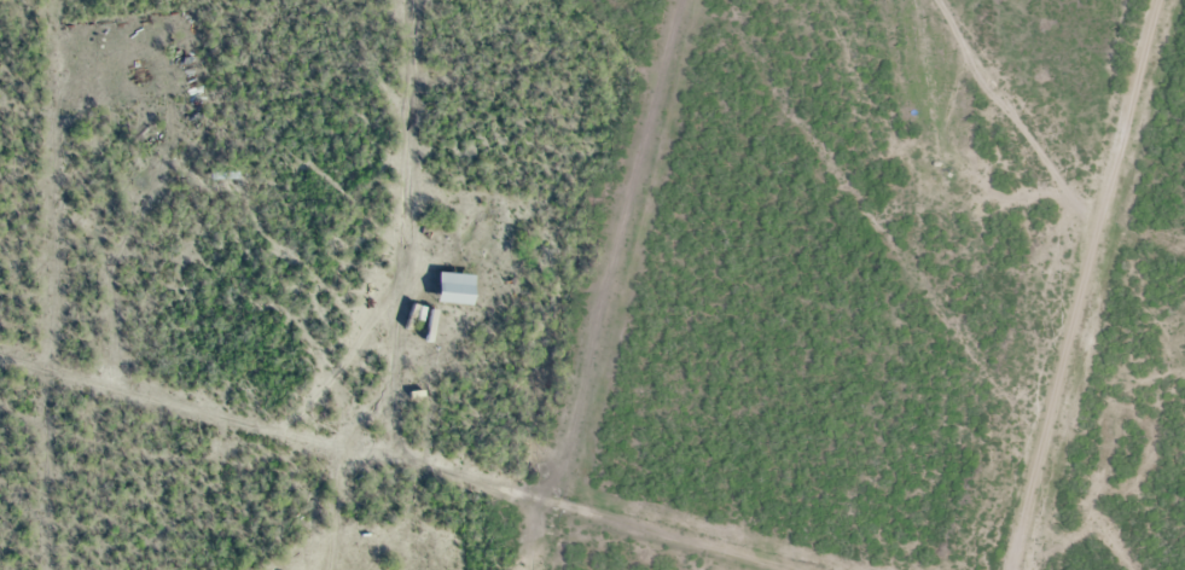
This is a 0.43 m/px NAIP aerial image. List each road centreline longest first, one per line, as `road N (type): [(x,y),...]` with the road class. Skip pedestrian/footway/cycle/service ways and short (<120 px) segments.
road 1 (track): [(1184,53),(1047,569)]

